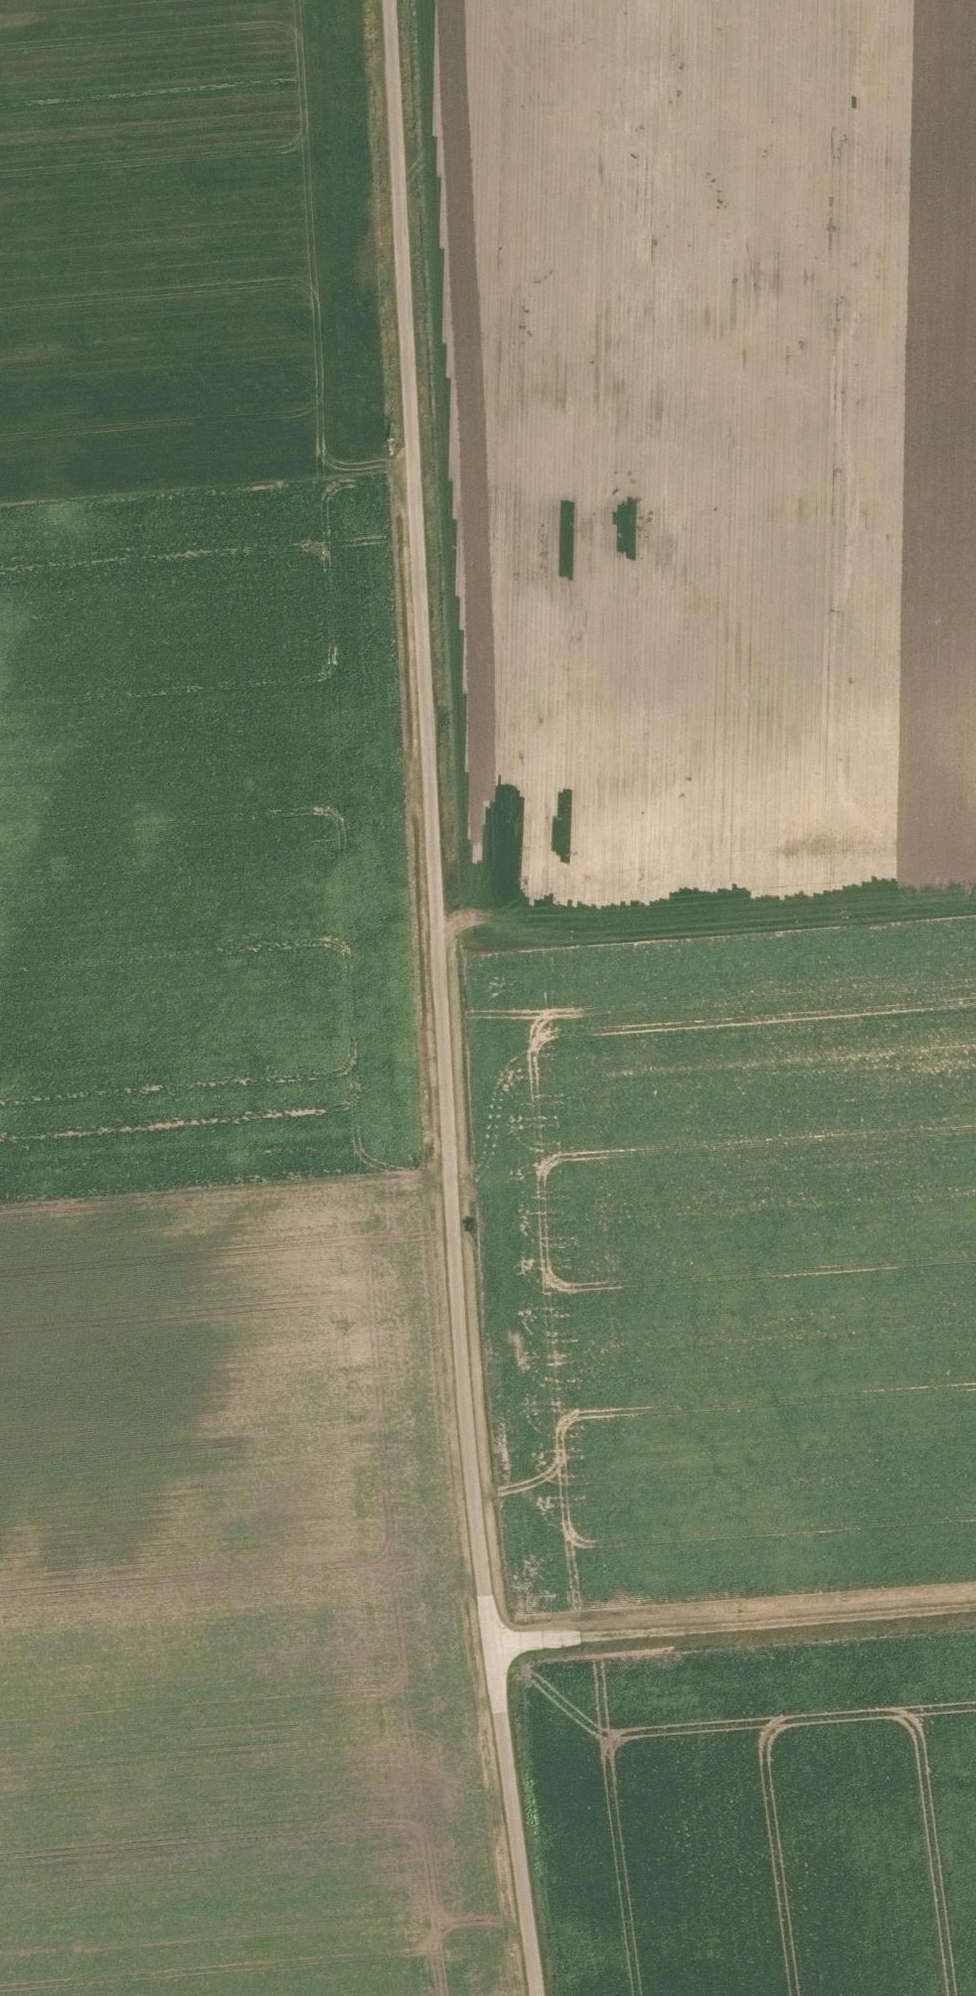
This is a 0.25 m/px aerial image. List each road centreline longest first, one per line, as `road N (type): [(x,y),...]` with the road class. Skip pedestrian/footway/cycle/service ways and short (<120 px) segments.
road 1 (unclassified): [(535,1995),(459,1350),(389,0)]
road 2 (track): [(490,1643),(975,1605)]

